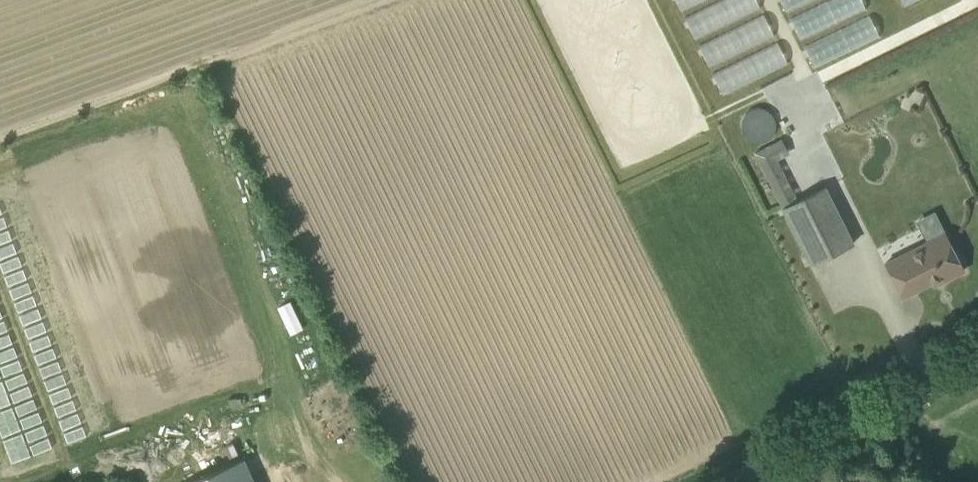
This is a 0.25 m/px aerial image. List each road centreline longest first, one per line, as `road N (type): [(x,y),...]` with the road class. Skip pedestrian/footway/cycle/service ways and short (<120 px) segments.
road 1 (unclassified): [(737,481),(977,359)]

